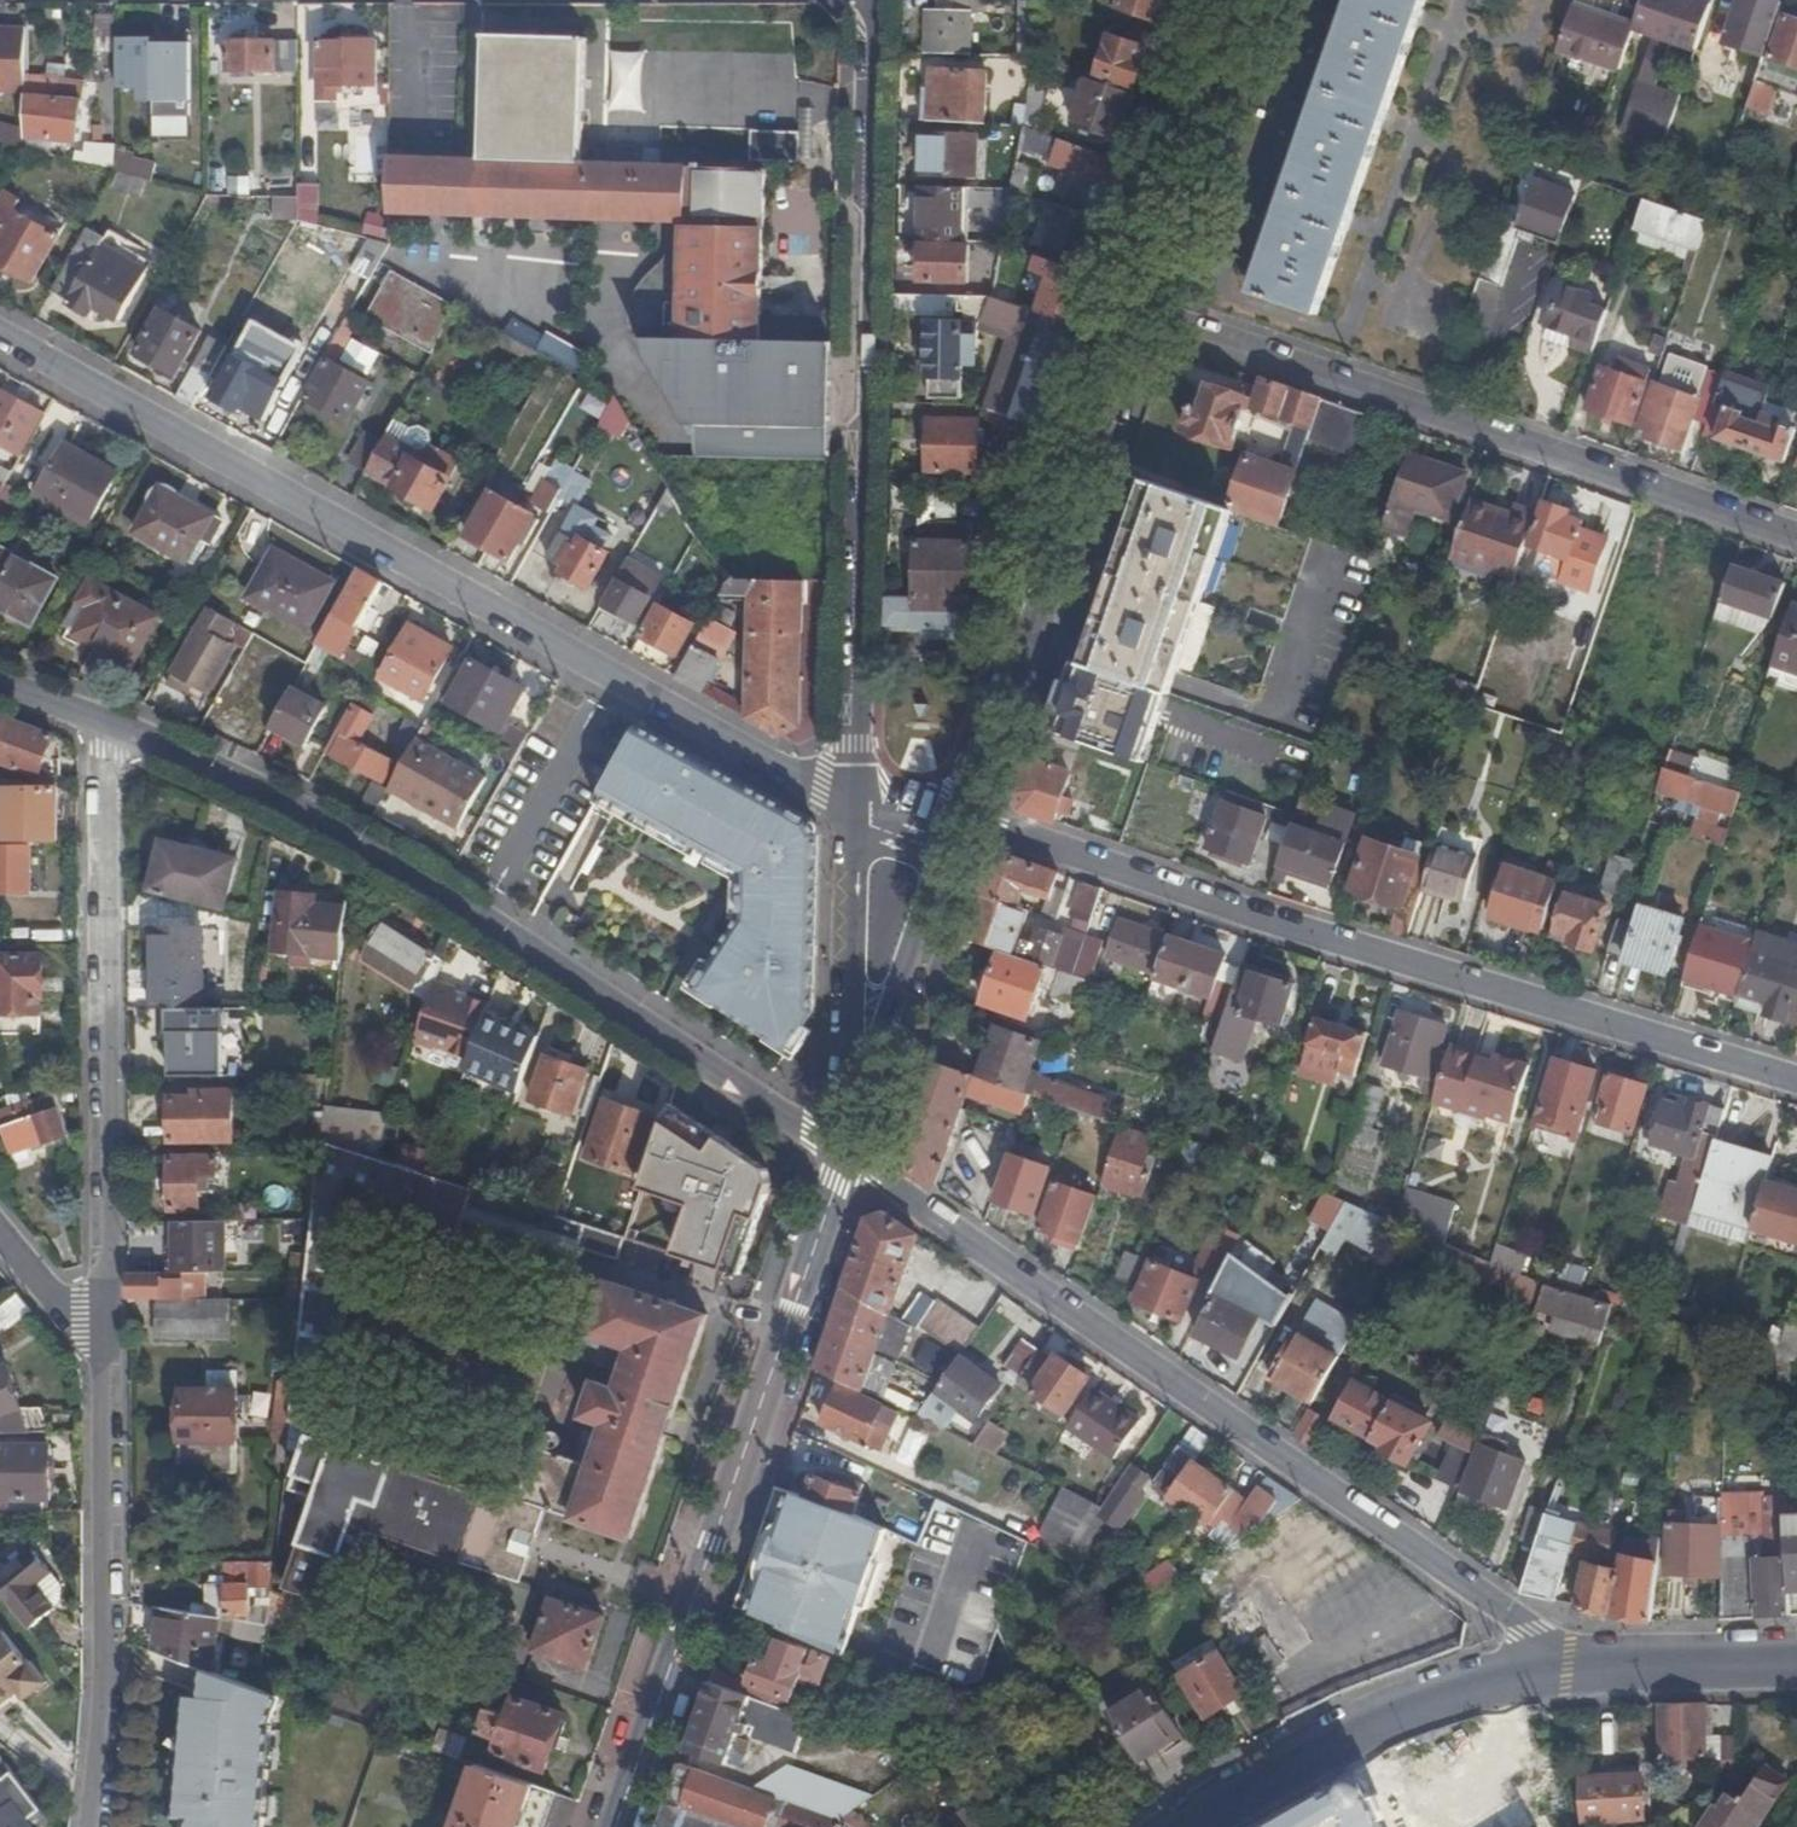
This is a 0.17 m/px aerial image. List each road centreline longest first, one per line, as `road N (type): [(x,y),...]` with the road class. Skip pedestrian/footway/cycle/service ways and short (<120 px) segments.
road 1 (residential): [(0,330),(853,812)]
road 2 (residential): [(1547,1673),(1537,1638),(852,1156)]
road 3 (residential): [(971,823),(1796,1082)]
road 4 (residential): [(852,1156),(405,870),(110,725)]
road 5 (residential): [(866,0),(853,812)]
road 6 (residential): [(852,1156),(620,1826)]
road 7 (residential): [(1796,537),(1145,315)]
road 8 (residential): [(103,1379),(110,725)]
road 9 (residential): [(971,823),(1145,315)]
road 10 (residential): [(98,1826),(109,1718),(103,1379)]
road 11 (primary): [(1203,1826),(1407,1708),(1547,1673)]
road 12 (residential): [(852,1156),(971,823)]
road 13 (residential): [(853,812),(852,1156)]
road 14 (residential): [(1145,315),(1252,0)]
road 15 (primary): [(1547,1673),(1796,1662)]
road 16 (residential): [(103,1379),(0,1249)]
road 17 (residential): [(853,812),(915,834),(971,823)]

